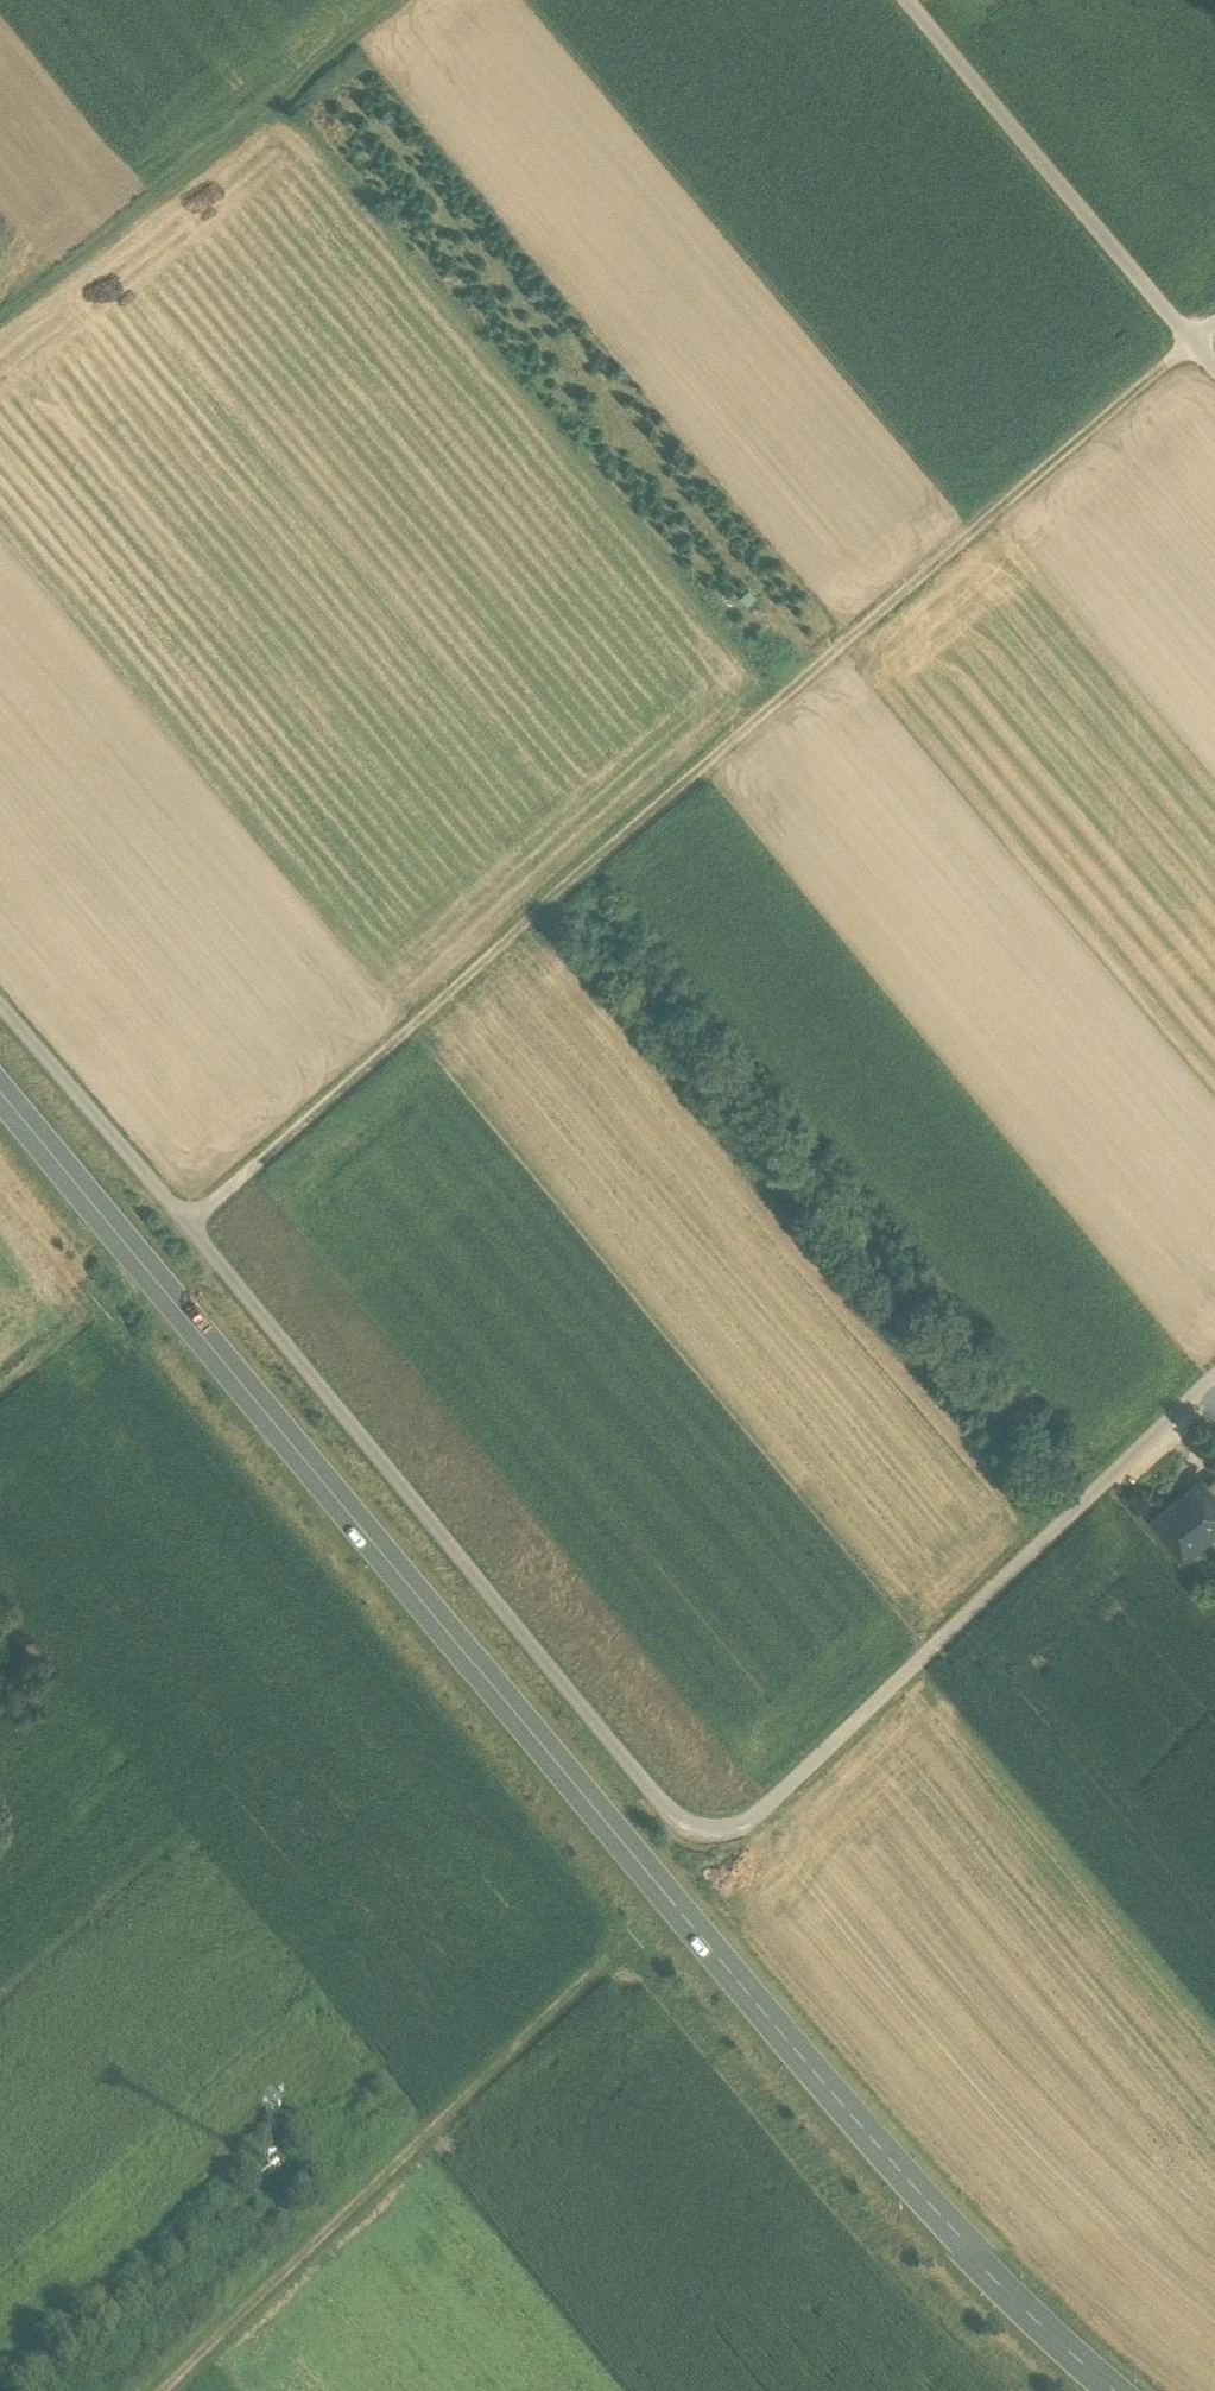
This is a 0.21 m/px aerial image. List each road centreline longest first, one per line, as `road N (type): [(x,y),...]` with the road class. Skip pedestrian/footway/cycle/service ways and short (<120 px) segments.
road 1 (secondary): [(1117,2390),(1013,2296),(879,2151),(0,1097)]
road 2 (track): [(1214,1383),(749,1826),(686,1827),(625,1768),(189,1222)]
road 3 (track): [(1188,341),(1170,386),(843,672),(582,870),(189,1222)]
road 4 (track): [(628,1945),(166,2390)]
road 5 (track): [(399,0),(0,324)]
road 6 (track): [(904,0),(1188,341)]
road 7 (track): [(189,1222),(0,996)]

